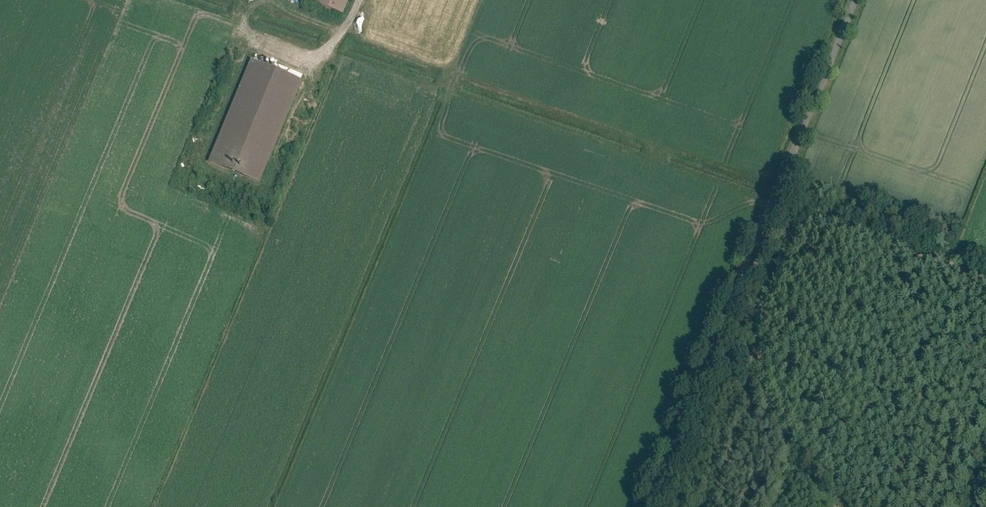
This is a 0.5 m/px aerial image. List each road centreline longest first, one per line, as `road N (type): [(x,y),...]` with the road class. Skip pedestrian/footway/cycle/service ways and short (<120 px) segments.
road 1 (unclassified): [(636,506),(844,0)]

